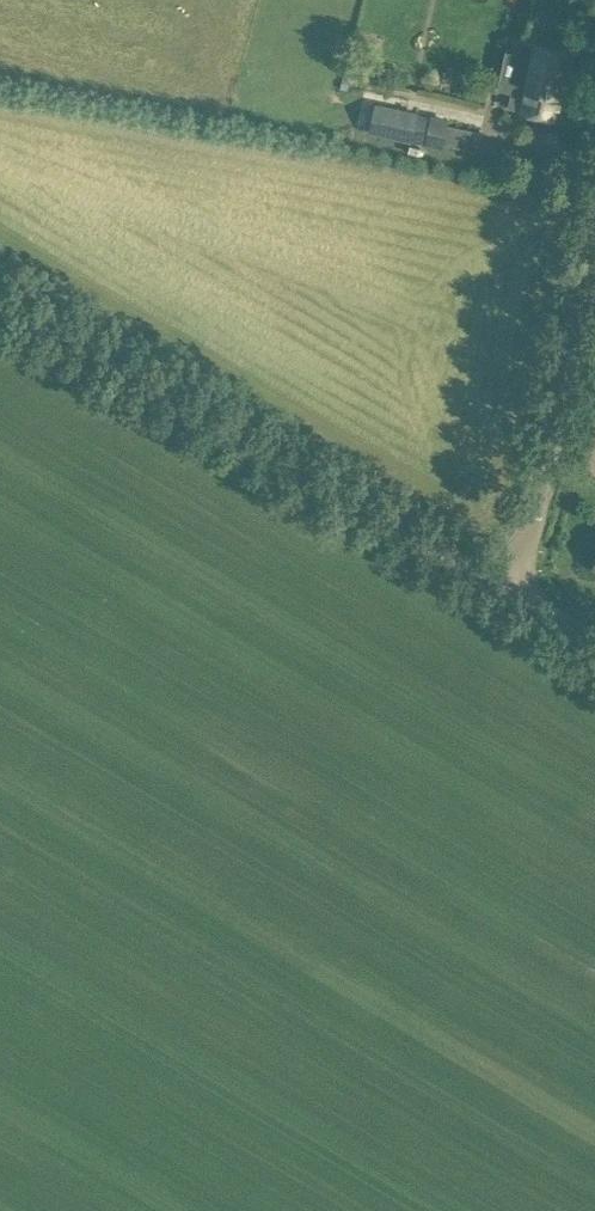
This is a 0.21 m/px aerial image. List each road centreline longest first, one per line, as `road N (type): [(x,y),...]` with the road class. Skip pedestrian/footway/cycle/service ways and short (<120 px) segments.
road 1 (unclassified): [(527,595),(0,291)]
road 2 (unclassified): [(527,595),(594,292)]

